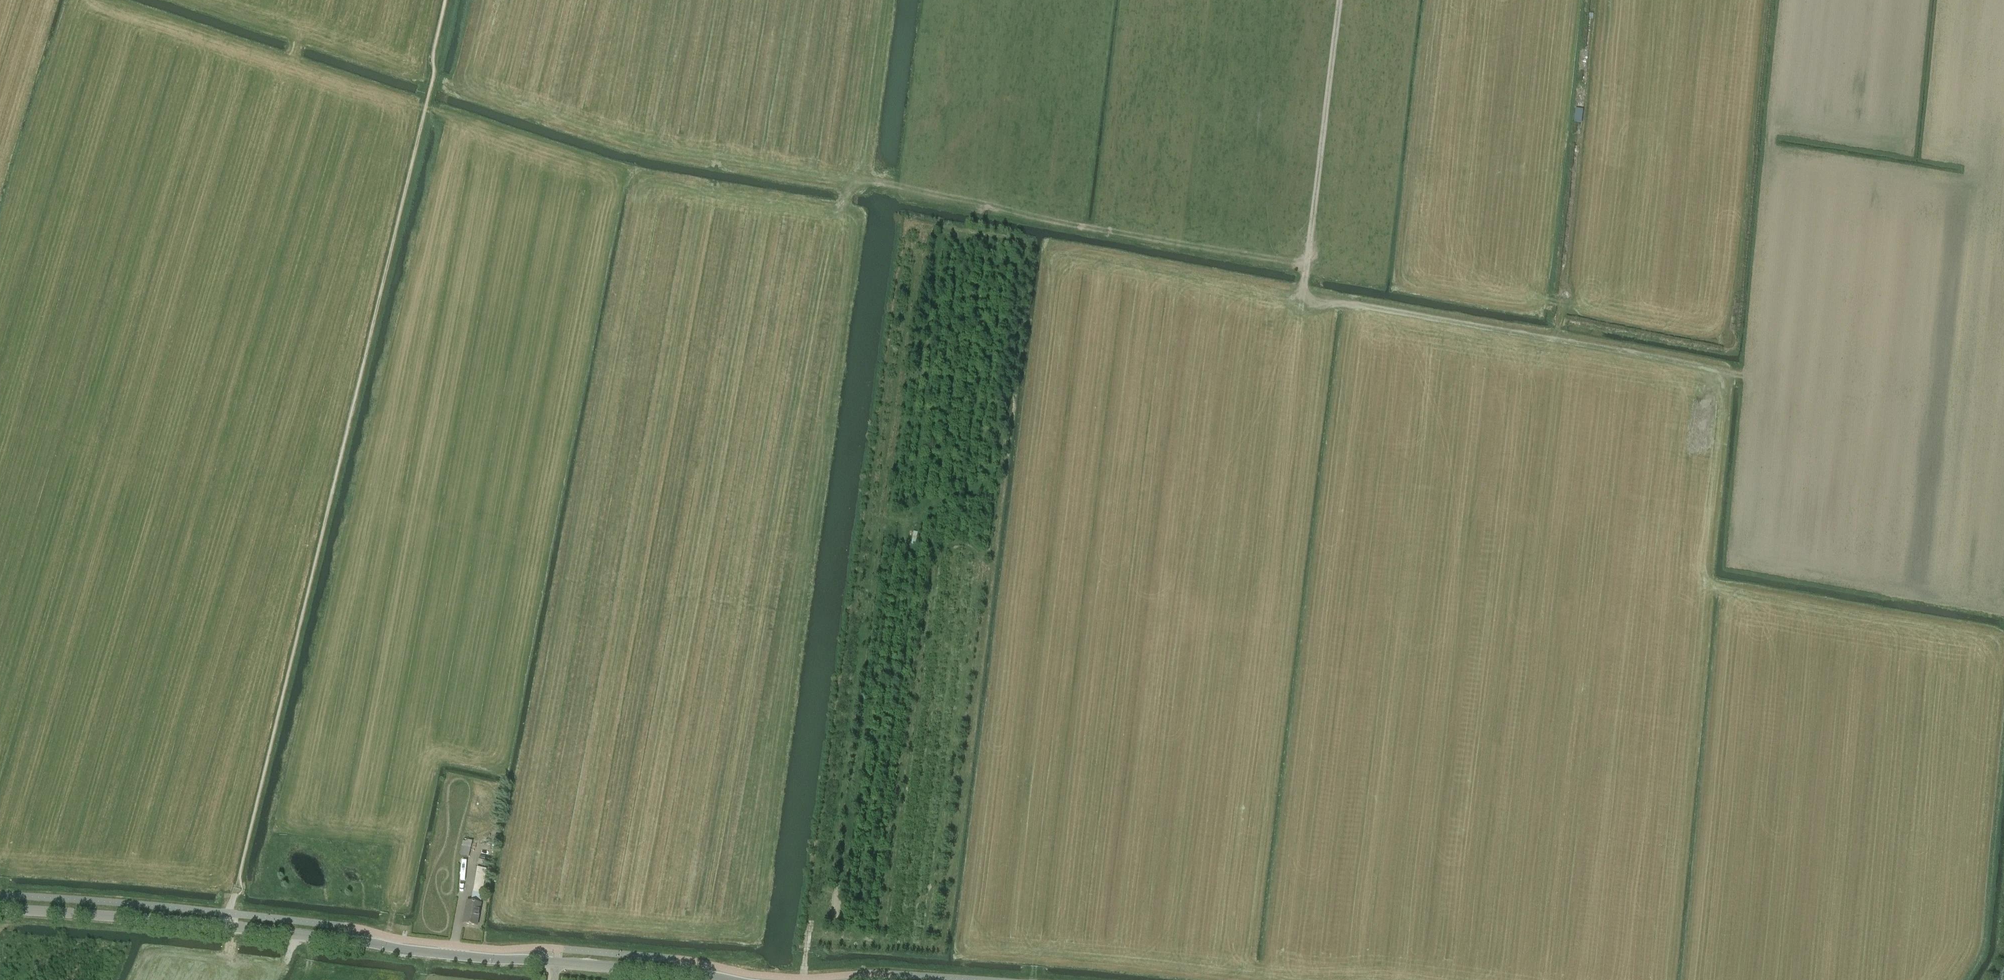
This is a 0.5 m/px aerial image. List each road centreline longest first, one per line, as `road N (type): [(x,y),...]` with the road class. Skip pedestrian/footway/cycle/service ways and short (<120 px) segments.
road 1 (unclassified): [(730,979),(0,908)]

